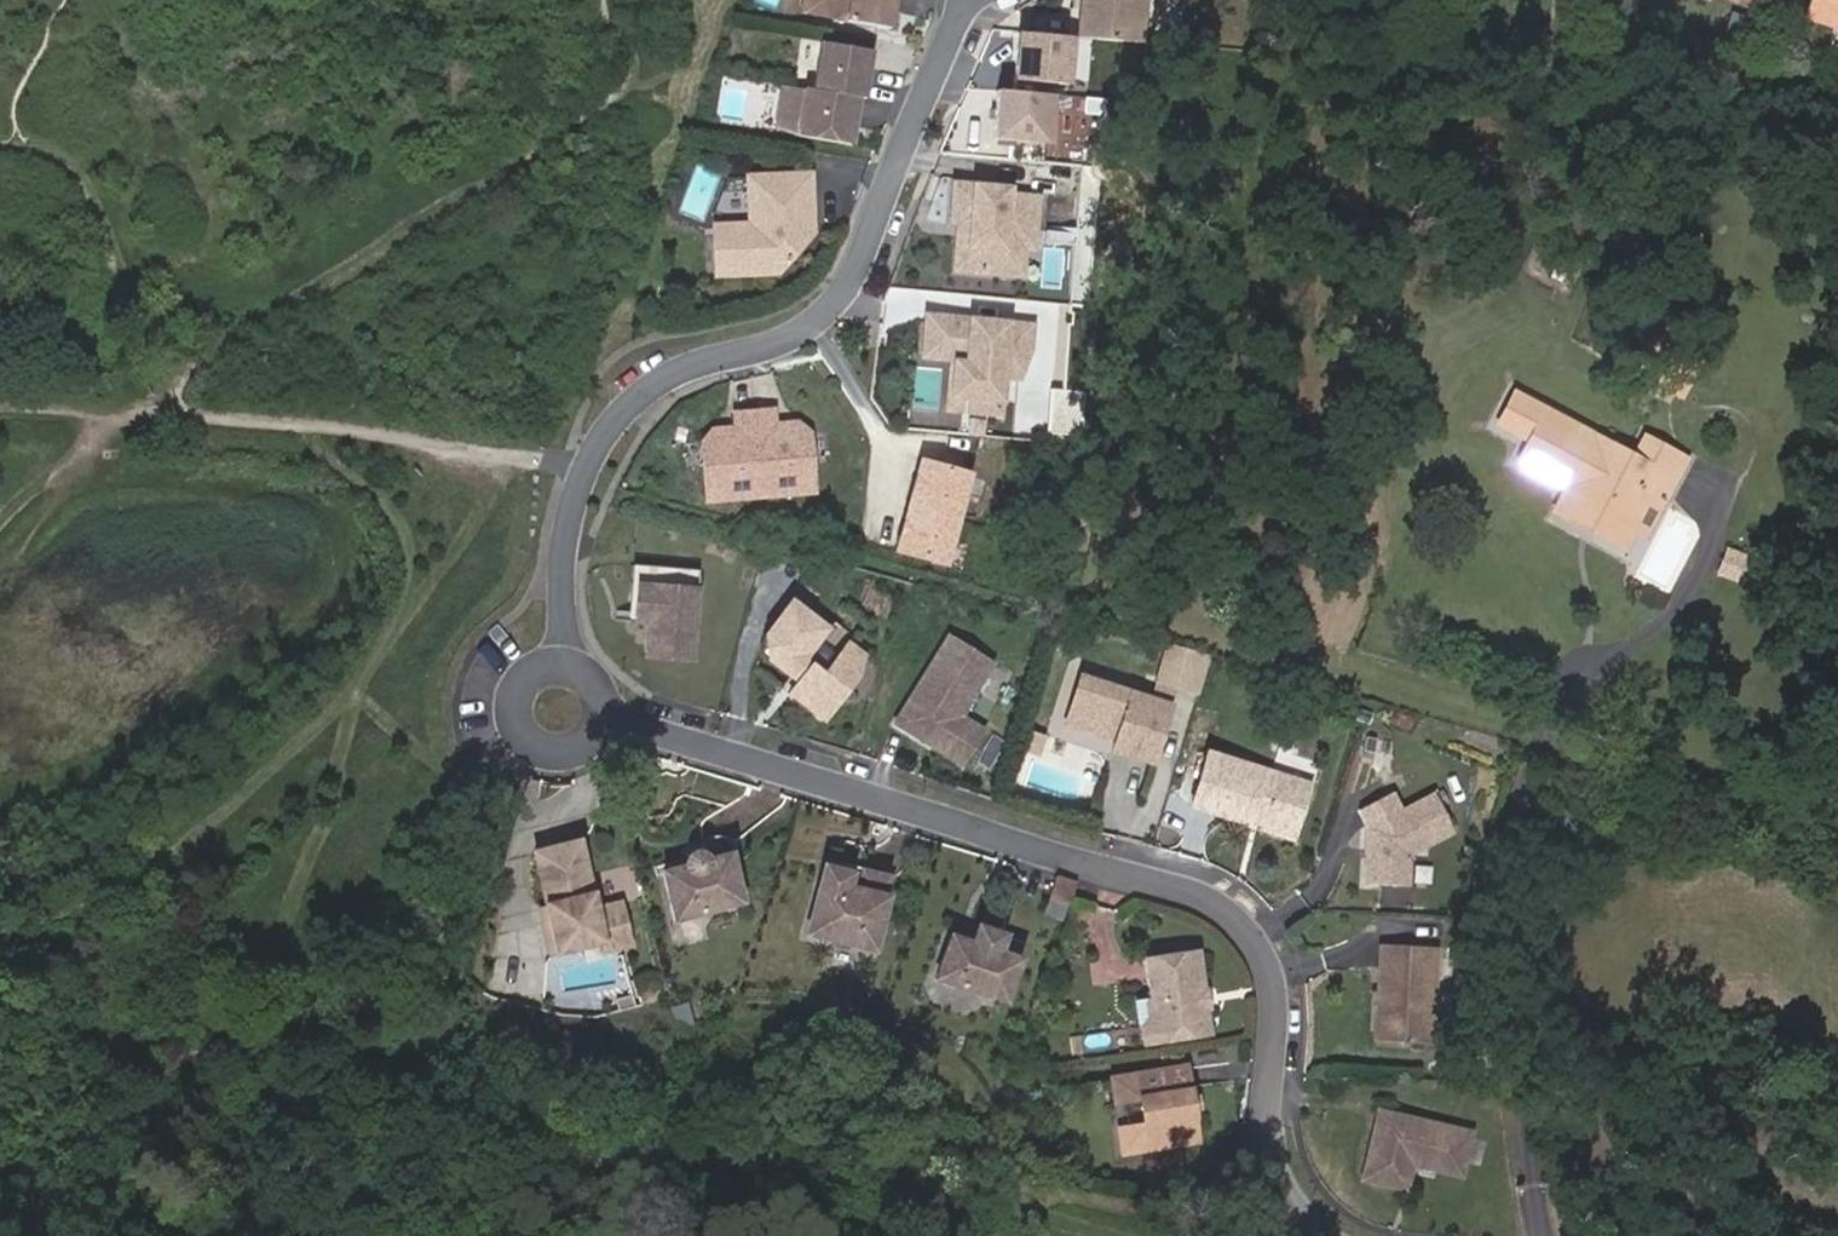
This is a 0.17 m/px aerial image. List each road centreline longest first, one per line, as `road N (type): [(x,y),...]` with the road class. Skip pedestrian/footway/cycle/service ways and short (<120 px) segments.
road 1 (track): [(0,148),(18,140),(84,197),(179,411),(366,426),(476,449),(467,551),(377,699),(386,838),(307,1012),(286,1026),(188,1043),(77,1161),(86,1225),(161,1235)]
road 2 (residential): [(610,718),(1196,896),(1247,926),(1272,982),(1269,1147),(1286,1200),(1322,1235)]
road 3 (residential): [(964,0),(856,268),(828,315),(776,344),(660,381),(617,416),(587,465),(571,515),(562,657)]
road 4 (residential): [(562,657),(529,665),(507,692),(515,742),(544,761),(578,758),(610,718)]

